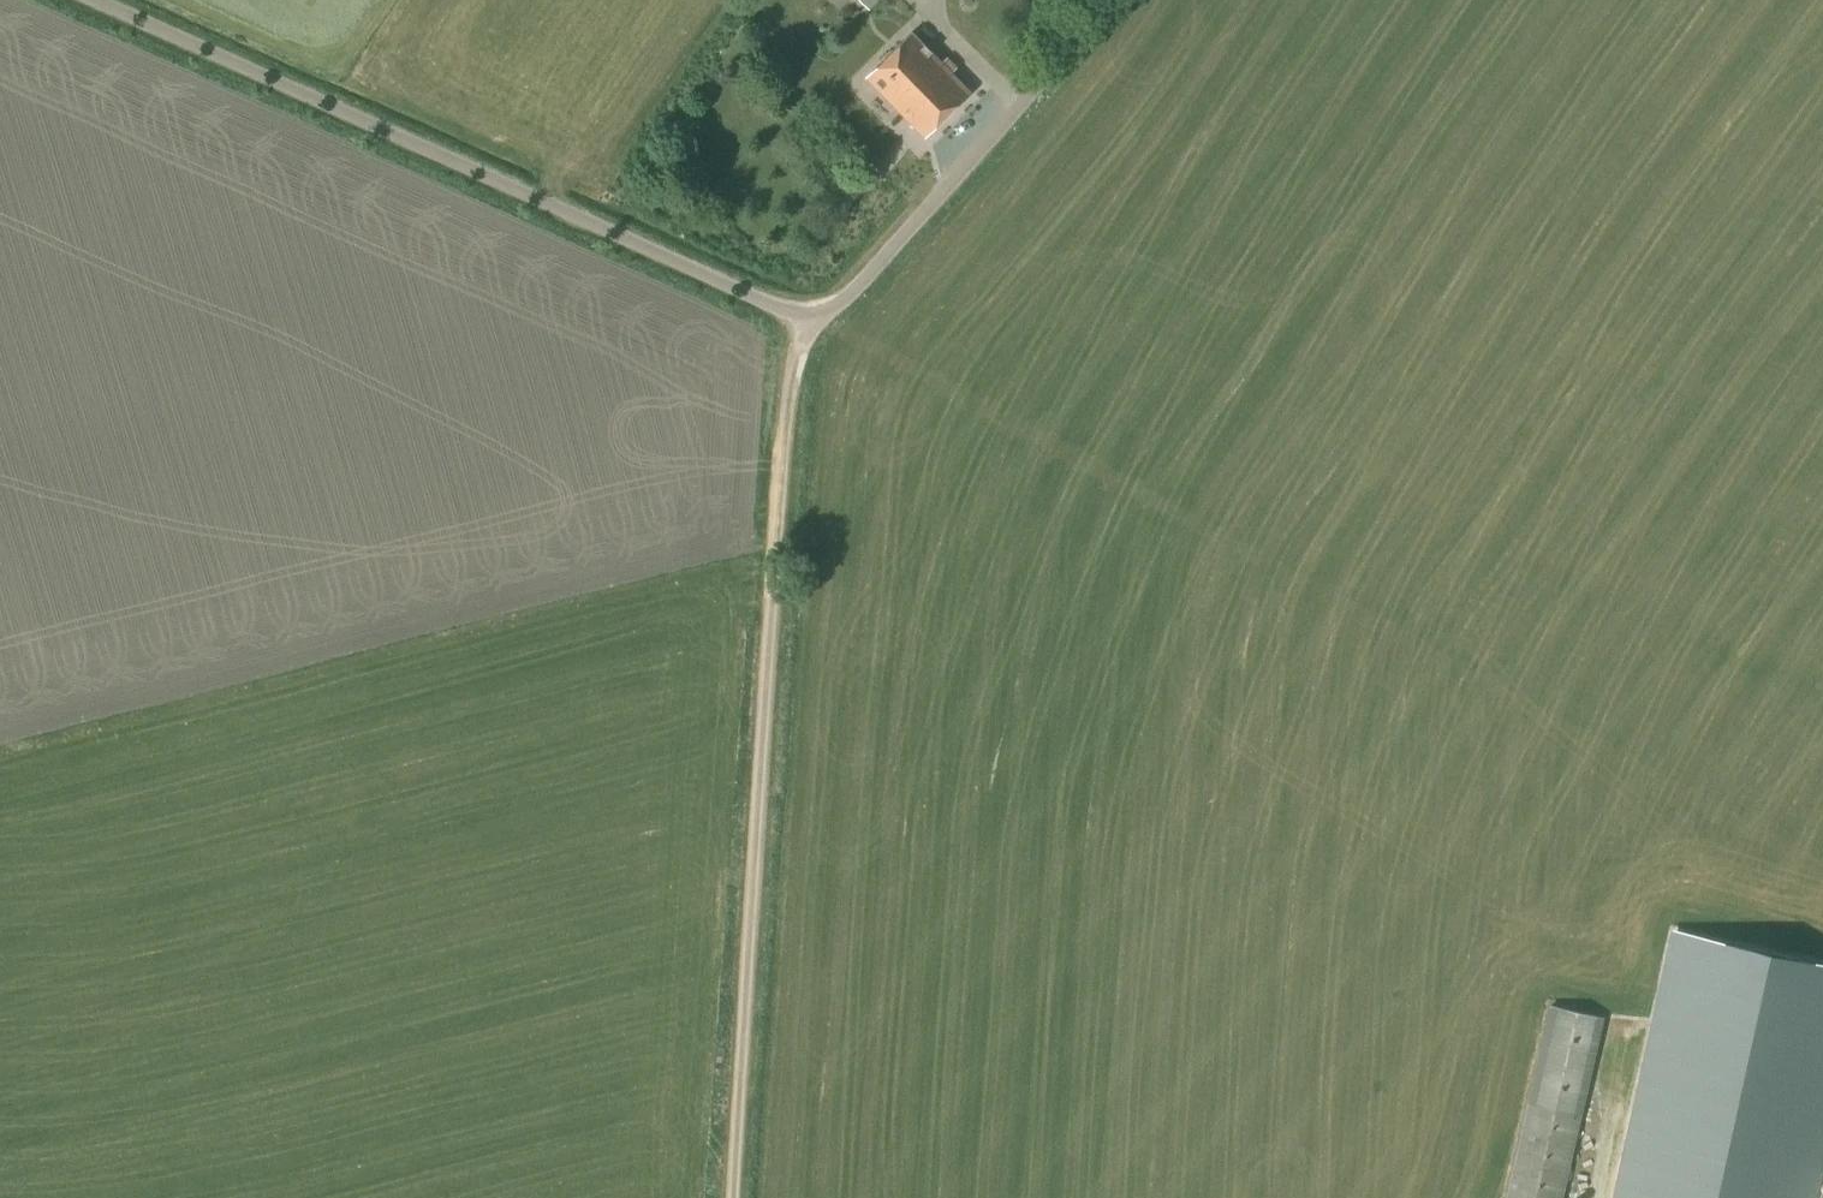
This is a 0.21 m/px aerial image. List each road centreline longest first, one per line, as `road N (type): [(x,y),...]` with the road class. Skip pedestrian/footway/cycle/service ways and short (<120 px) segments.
road 1 (unclassified): [(727,1197),(786,405),(815,312)]
road 2 (unclassified): [(112,0),(795,317),(815,312)]
road 3 (unclassified): [(815,312),(841,306),(1087,0)]

